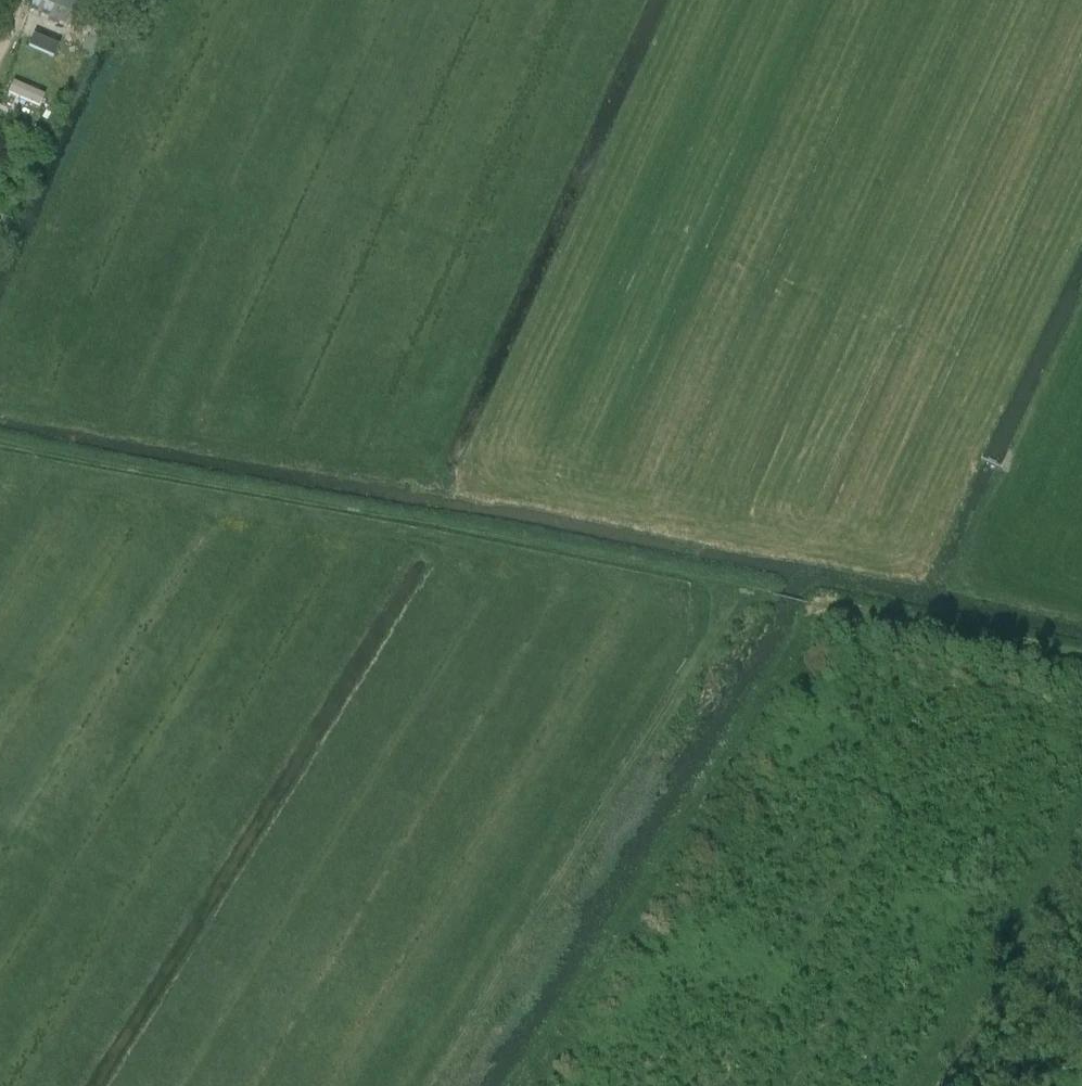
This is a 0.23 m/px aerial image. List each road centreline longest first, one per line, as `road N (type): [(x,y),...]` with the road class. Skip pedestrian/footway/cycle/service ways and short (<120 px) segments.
road 1 (track): [(764,592),(0,447)]
road 2 (track): [(1081,653),(810,603)]

